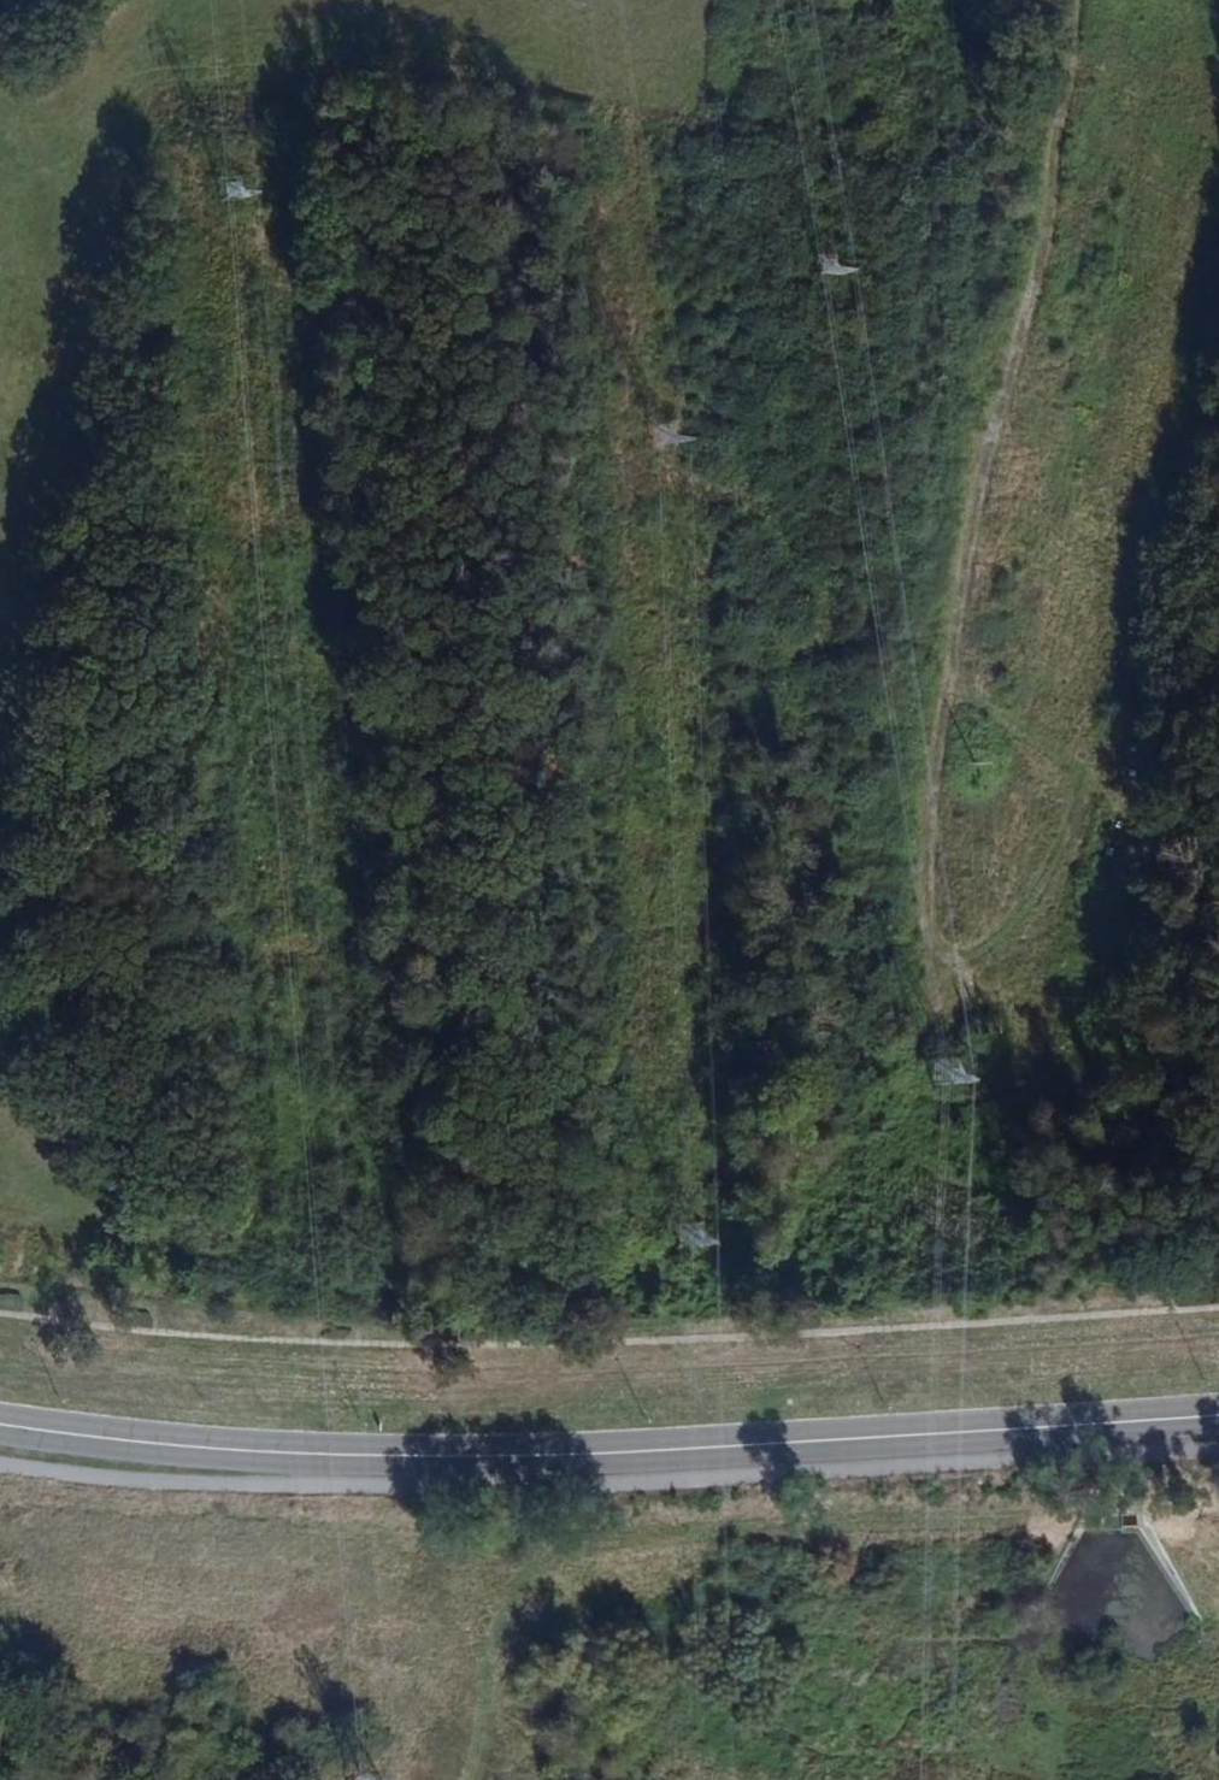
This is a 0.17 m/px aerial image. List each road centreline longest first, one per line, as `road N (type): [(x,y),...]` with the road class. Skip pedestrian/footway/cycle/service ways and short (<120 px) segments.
road 1 (tertiary): [(0,1423),(157,1444),(437,1459),(1099,1426)]
road 2 (track): [(925,986),(934,782),(972,526),(1036,293),(1076,0)]
road 3 (tertiary): [(1218,1412),(1099,1426)]
road 4 (tertiary): [(1099,1426),(1218,1419)]

